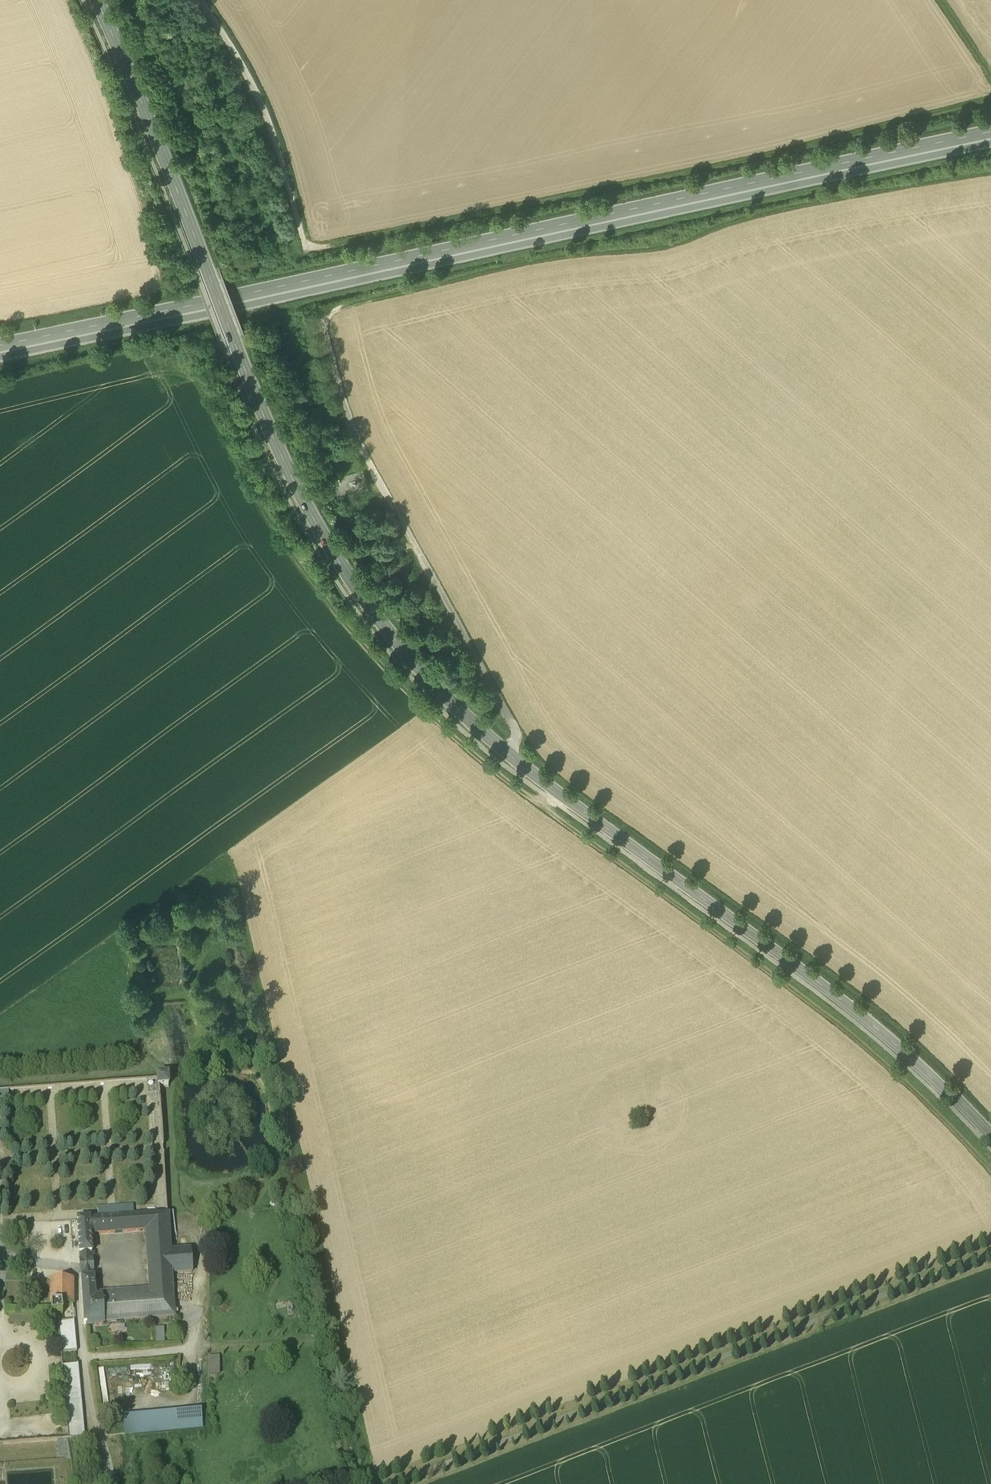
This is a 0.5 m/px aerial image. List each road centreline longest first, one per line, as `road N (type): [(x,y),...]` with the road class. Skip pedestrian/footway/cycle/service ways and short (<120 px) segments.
road 1 (tertiary): [(990,1141),(848,1006),(521,764),(452,704),(374,612),(288,468),(98,0)]
road 2 (track): [(990,1172),(851,1038),(537,807),(425,713),(267,523),(191,372)]
road 3 (primary): [(990,133),(0,351)]
road 4 (track): [(990,100),(307,249),(250,77),(199,0)]
road 5 (track): [(990,172),(753,216),(666,246),(536,261),(333,312)]
road 6 (track): [(508,753),(513,721),(338,396),(321,328),(333,312)]

